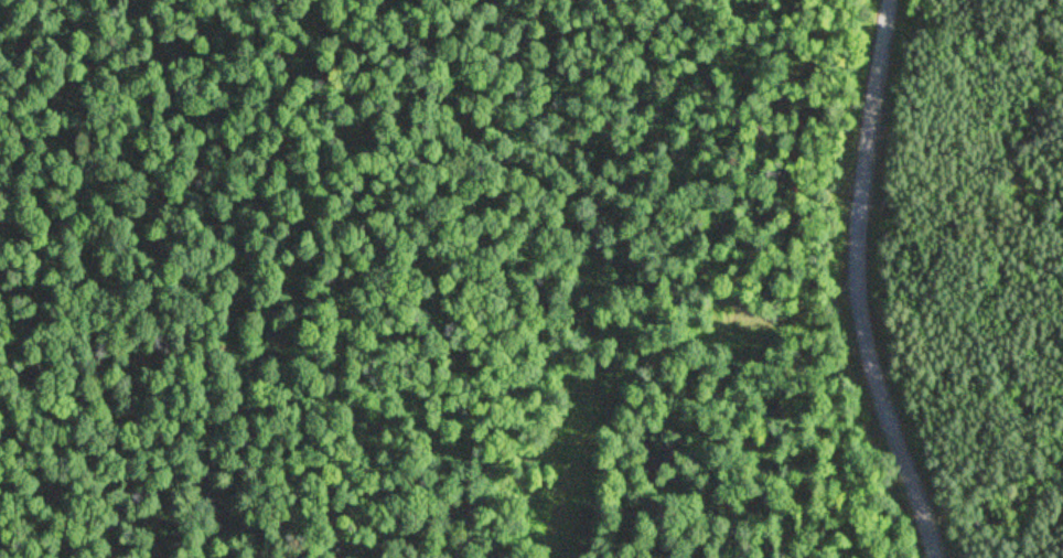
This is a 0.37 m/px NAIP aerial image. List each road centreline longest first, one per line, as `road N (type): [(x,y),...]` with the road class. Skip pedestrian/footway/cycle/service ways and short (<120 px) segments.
road 1 (residential): [(935,557),(862,323),(857,251),(891,0)]

